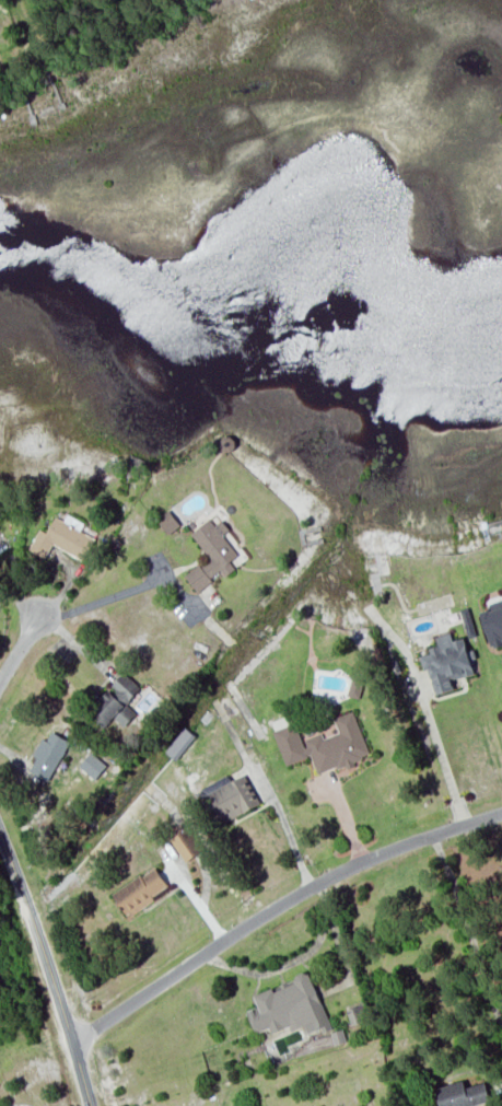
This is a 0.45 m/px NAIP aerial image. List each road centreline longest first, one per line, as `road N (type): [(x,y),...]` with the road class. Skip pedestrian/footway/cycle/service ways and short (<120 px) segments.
road 1 (residential): [(73,1040),(311,887),(501,813)]
road 2 (tertiary): [(0,830),(92,1105)]

